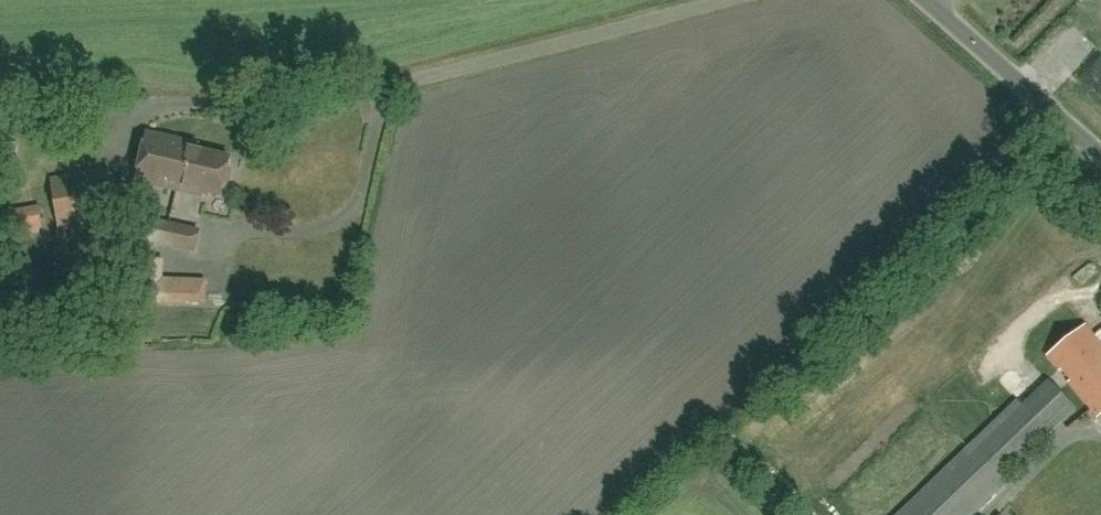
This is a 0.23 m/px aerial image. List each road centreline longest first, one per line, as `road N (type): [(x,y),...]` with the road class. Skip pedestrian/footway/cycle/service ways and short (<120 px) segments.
road 1 (unclassified): [(1100,161),(917,0)]

